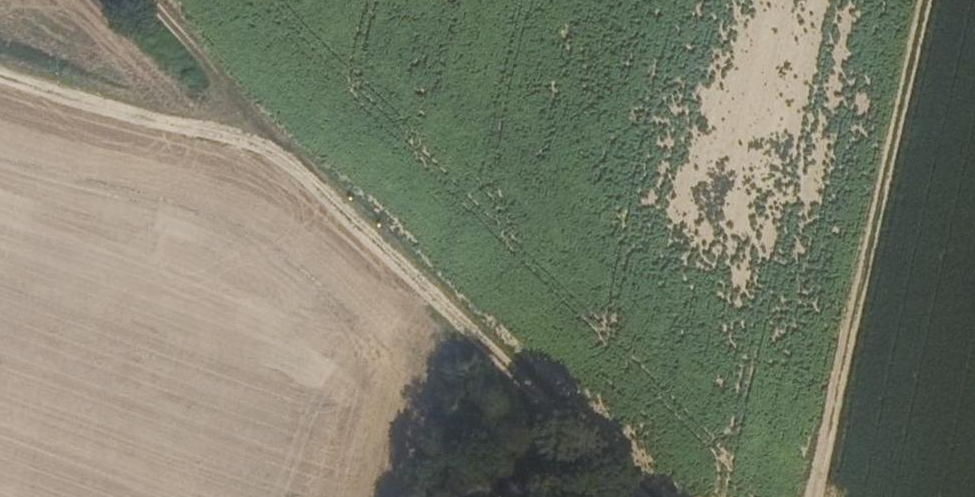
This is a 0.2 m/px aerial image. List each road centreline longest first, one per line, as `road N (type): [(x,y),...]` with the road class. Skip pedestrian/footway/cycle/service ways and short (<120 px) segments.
road 1 (track): [(158,0),(279,149),(652,496)]
road 2 (track): [(805,496),(927,0)]
road 3 (track): [(0,76),(279,149)]

